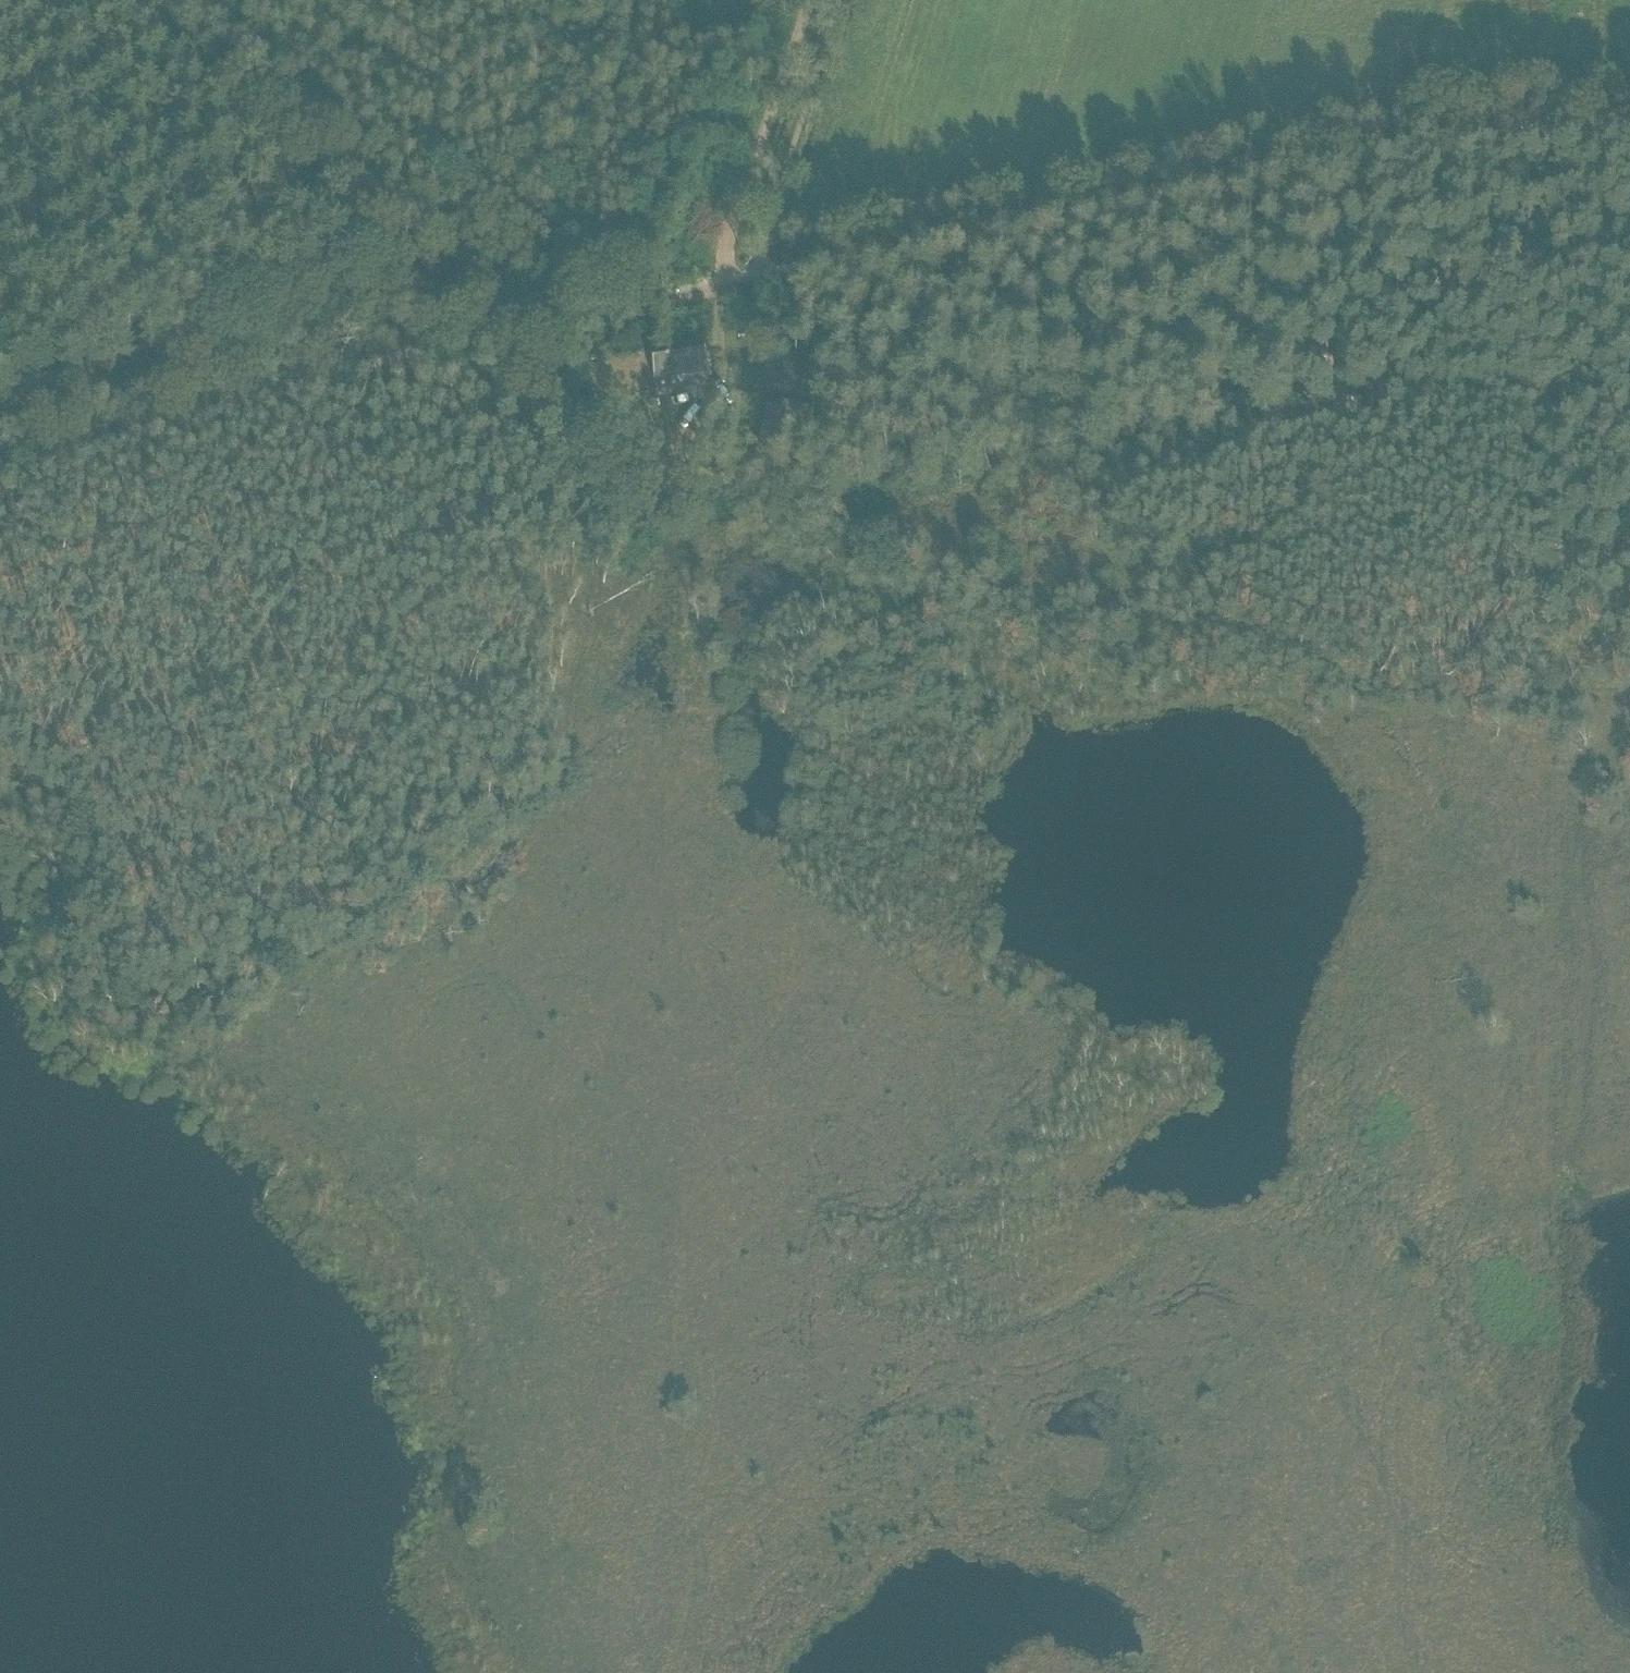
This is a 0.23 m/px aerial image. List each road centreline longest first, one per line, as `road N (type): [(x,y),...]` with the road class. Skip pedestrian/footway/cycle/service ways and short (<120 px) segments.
road 1 (track): [(1629,119),(759,290)]
road 2 (track): [(0,420),(421,308)]
road 3 (track): [(728,297),(771,108),(808,0)]
road 4 (track): [(728,297),(471,359),(451,347)]

